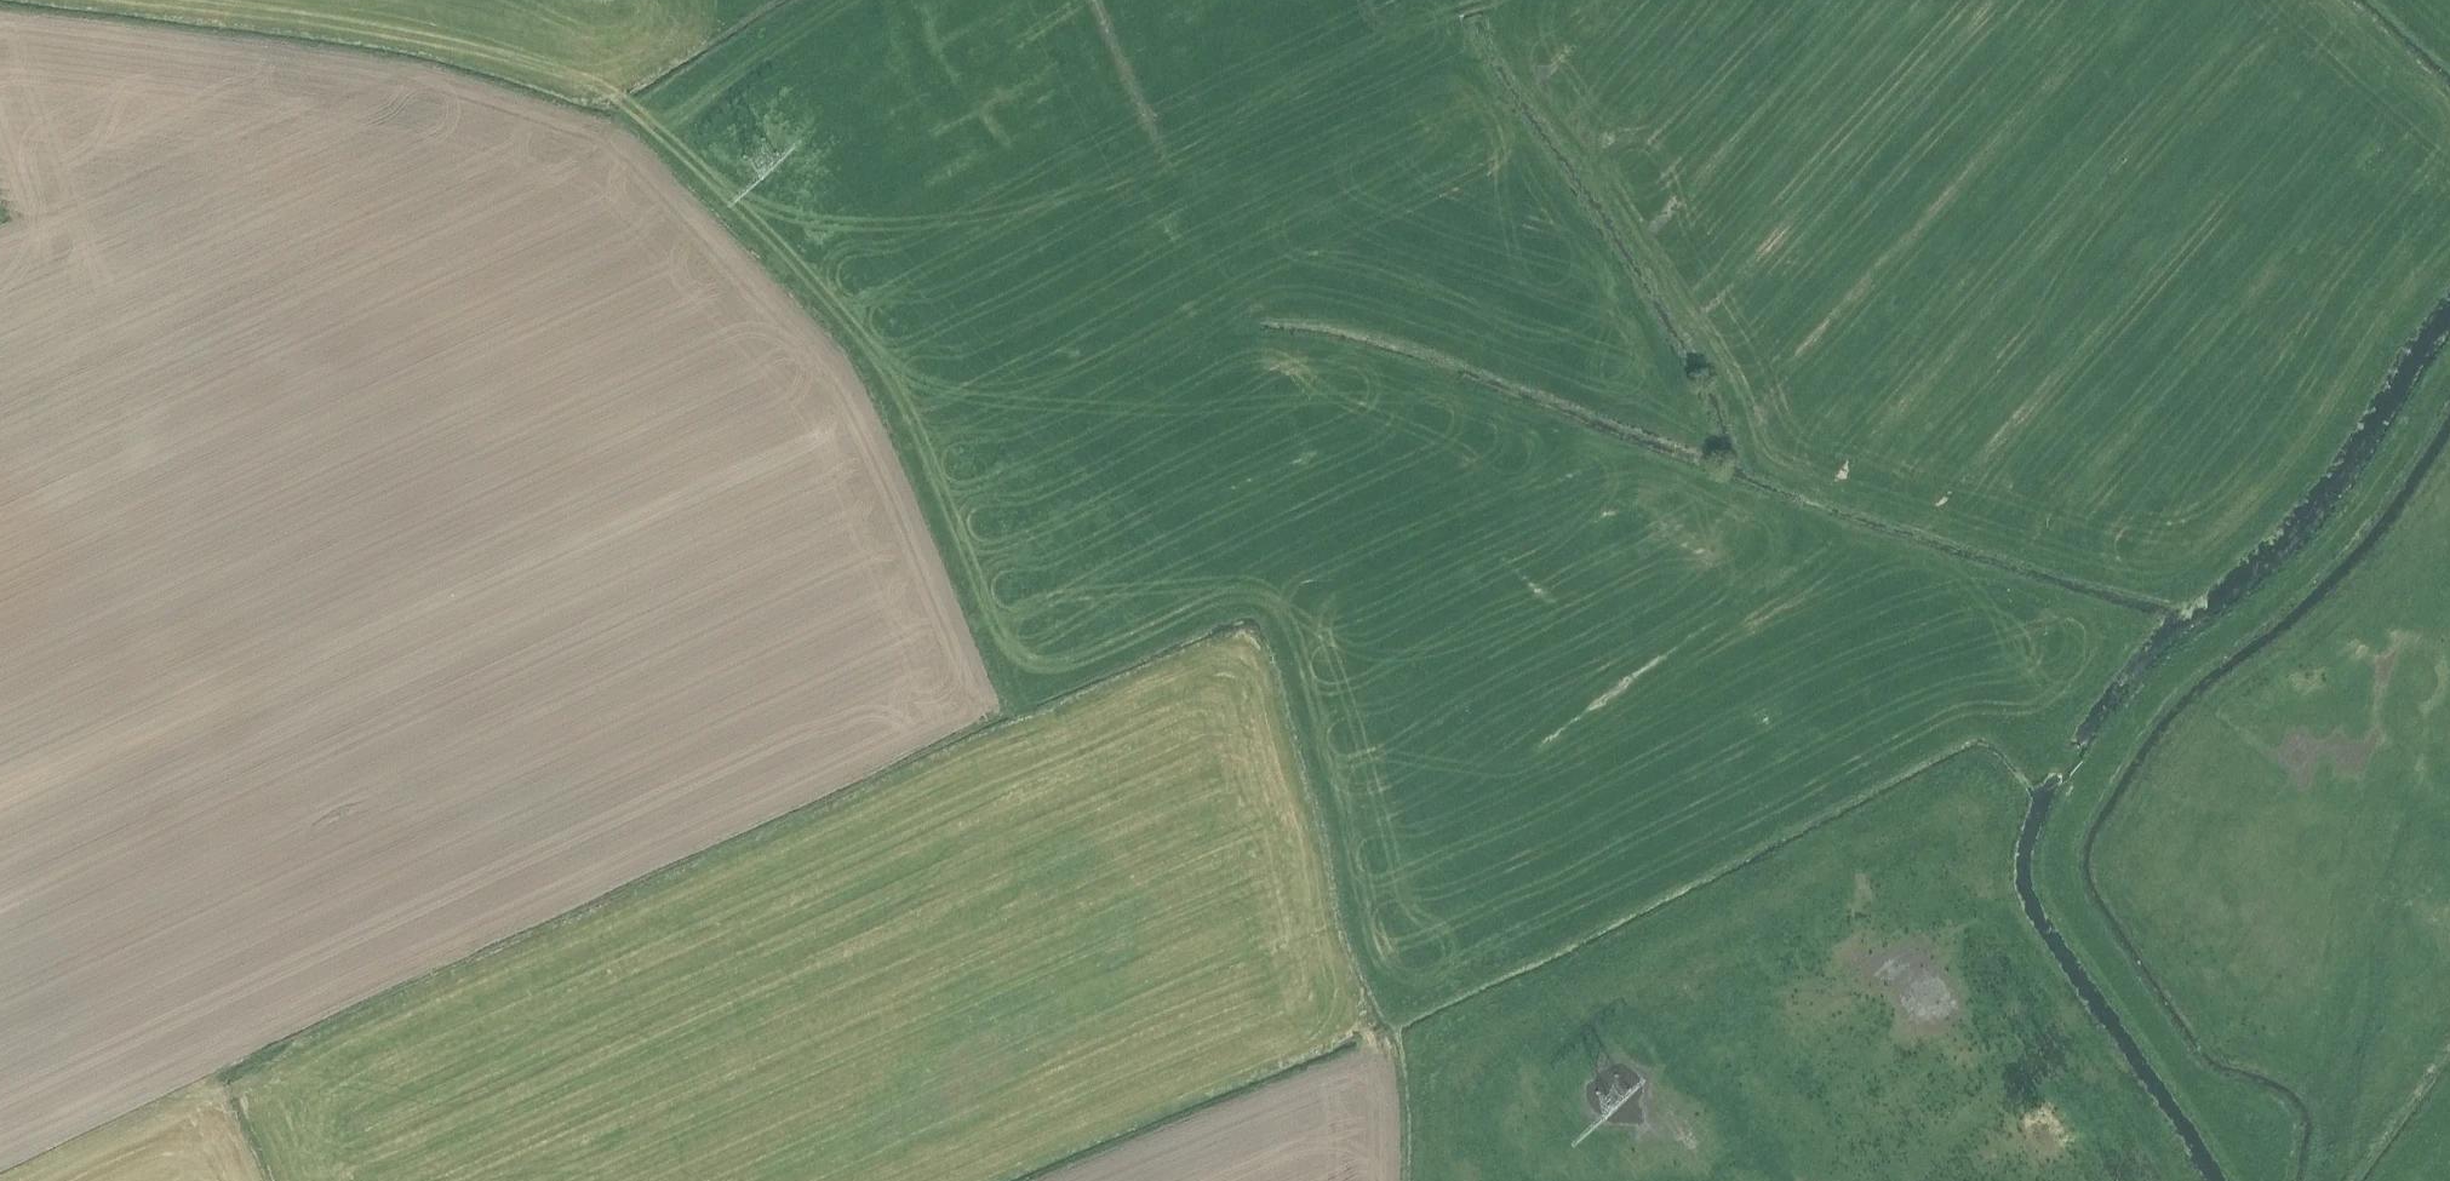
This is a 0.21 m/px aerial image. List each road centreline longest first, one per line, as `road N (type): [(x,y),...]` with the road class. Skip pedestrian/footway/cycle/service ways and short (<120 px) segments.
road 1 (track): [(296,0),(541,61),(609,95),(714,184),(759,237)]

